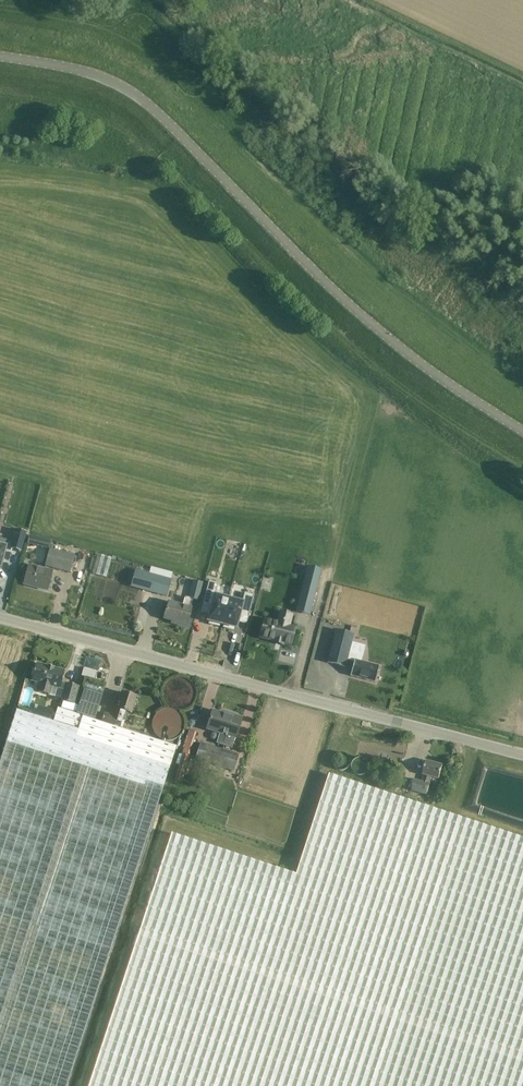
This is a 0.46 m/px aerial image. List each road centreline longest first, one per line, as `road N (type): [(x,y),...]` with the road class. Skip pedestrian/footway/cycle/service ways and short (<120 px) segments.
road 1 (tertiary): [(522,430),(355,311),(141,99),(98,76),(0,57)]
road 2 (unclassified): [(522,755),(0,617)]

